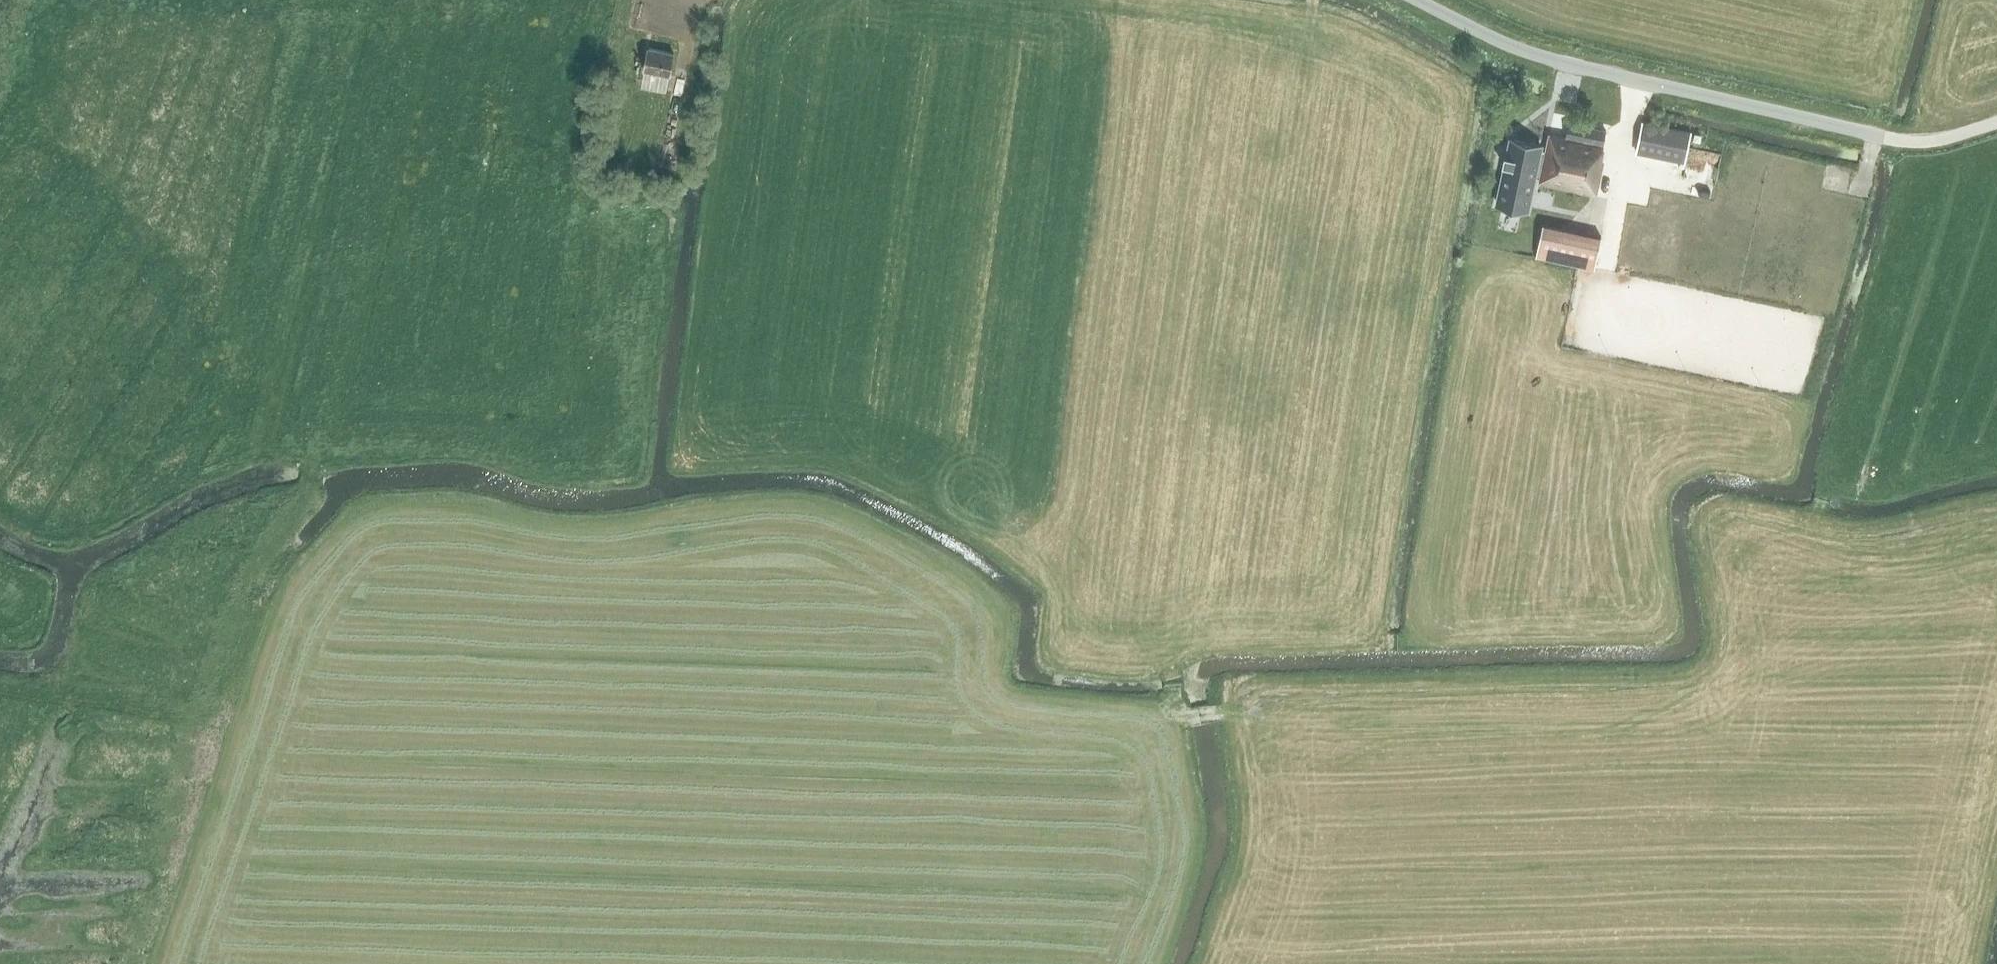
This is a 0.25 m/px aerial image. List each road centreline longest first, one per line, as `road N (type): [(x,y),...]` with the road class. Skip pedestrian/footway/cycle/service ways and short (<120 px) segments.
road 1 (unclassified): [(1996,123),(1934,141),(1883,137),(1539,57),(1415,0)]

